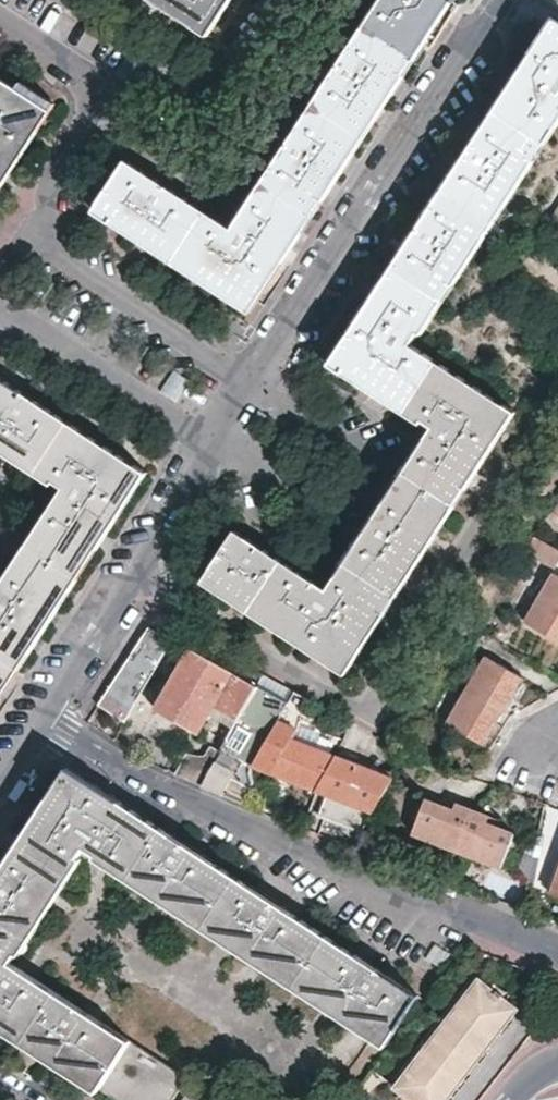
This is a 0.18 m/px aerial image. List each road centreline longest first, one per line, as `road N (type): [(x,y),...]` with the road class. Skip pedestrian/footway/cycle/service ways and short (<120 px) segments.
road 1 (residential): [(557,948),(349,875),(43,719)]
road 2 (residential): [(254,381),(498,0)]
road 3 (residential): [(216,444),(327,501),(359,453),(353,441),(254,381)]
road 4 (residential): [(396,702),(381,713),(362,710),(139,577)]
road 5 (residential): [(304,0),(213,134),(198,137),(109,85)]
road 6 (residential): [(254,381),(32,238)]
road 7 (residential): [(0,304),(216,444)]
road 8 (residential): [(32,238),(51,209),(57,167),(109,85)]
road 9 (residential): [(43,719),(139,577)]
road 10 (residential): [(139,577),(216,444)]
road 11 (residential): [(109,85),(0,16)]

